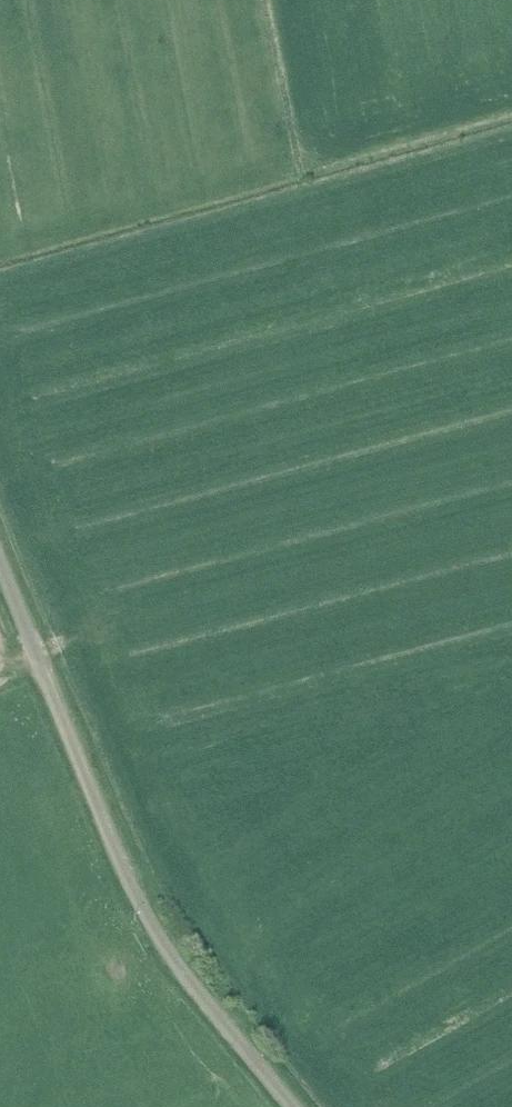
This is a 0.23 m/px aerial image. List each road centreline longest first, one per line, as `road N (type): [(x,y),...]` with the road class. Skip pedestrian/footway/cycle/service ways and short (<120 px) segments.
road 1 (unclassified): [(293,1106),(169,954),(129,885),(0,562)]

